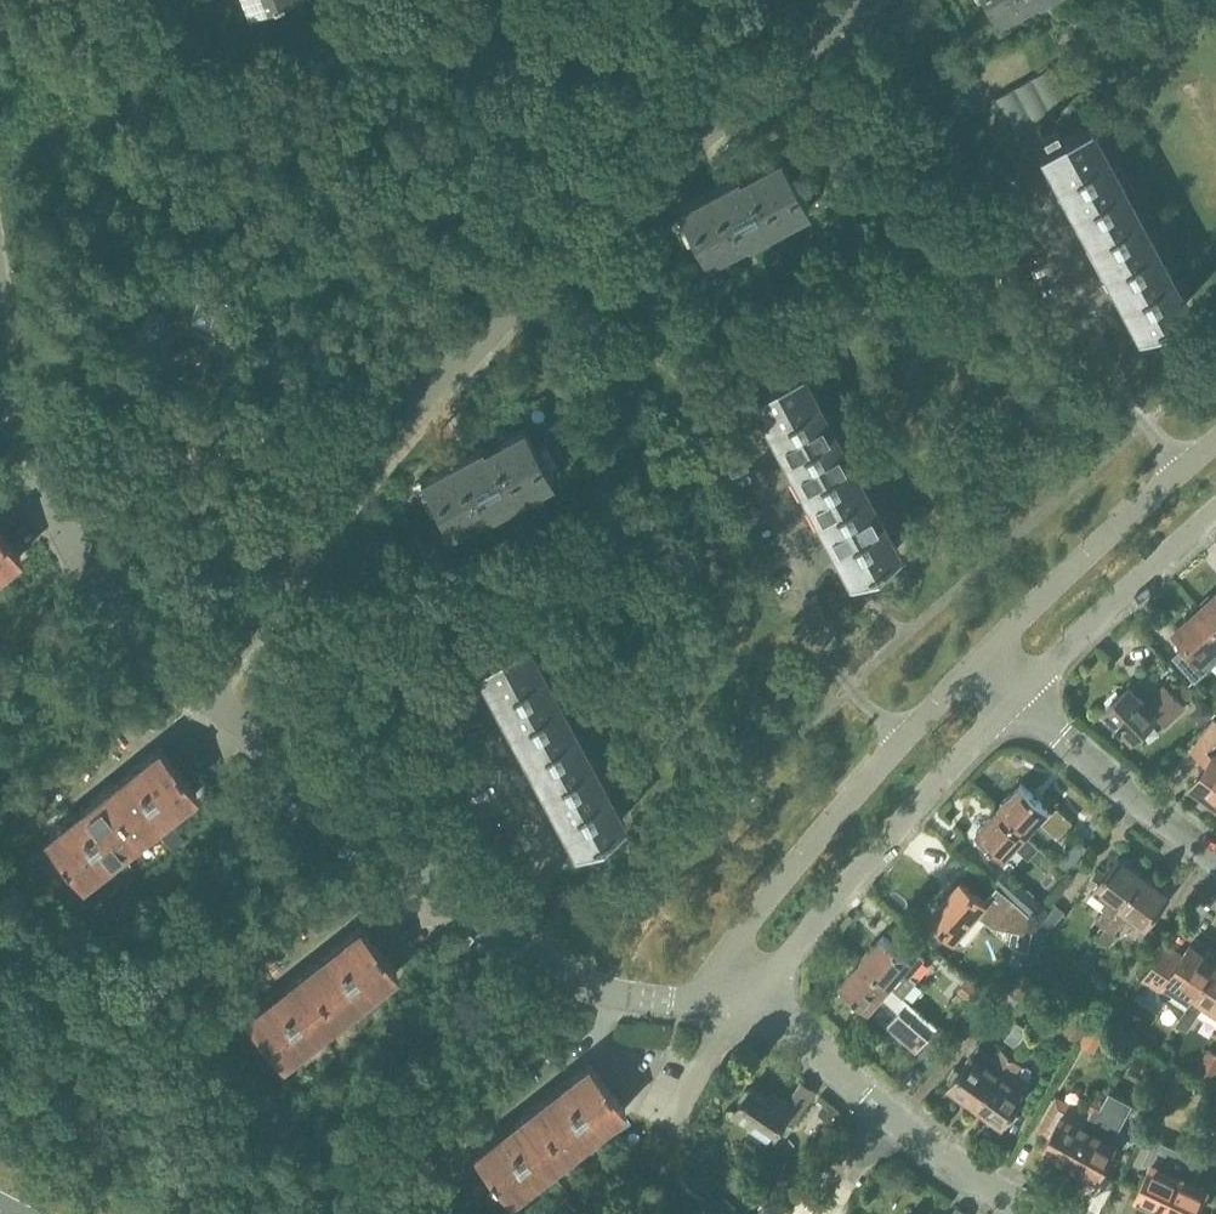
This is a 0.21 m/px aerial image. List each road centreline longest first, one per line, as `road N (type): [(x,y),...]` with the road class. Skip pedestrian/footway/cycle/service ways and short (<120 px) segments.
road 1 (unclassified): [(263,614),(404,412),(641,176),(853,0)]
road 2 (residential): [(698,990),(632,1001),(571,988),(334,808),(210,701)]
road 3 (residential): [(210,701),(137,643),(42,482),(0,297)]
road 4 (residential): [(986,646),(777,884),(698,990)]
road 5 (residential): [(1043,1213),(934,1153),(765,999),(698,990)]
road 6 (unclassified): [(780,965),(1028,691)]
road 7 (residential): [(1215,435),(986,646)]
road 8 (unclassified): [(1028,691),(1215,519)]
road 9 (residential): [(1215,858),(1121,788),(1028,691)]
road 10 (unclassified): [(620,1213),(663,1128),(698,990)]
road 11 (unclassified): [(219,443),(263,614)]

